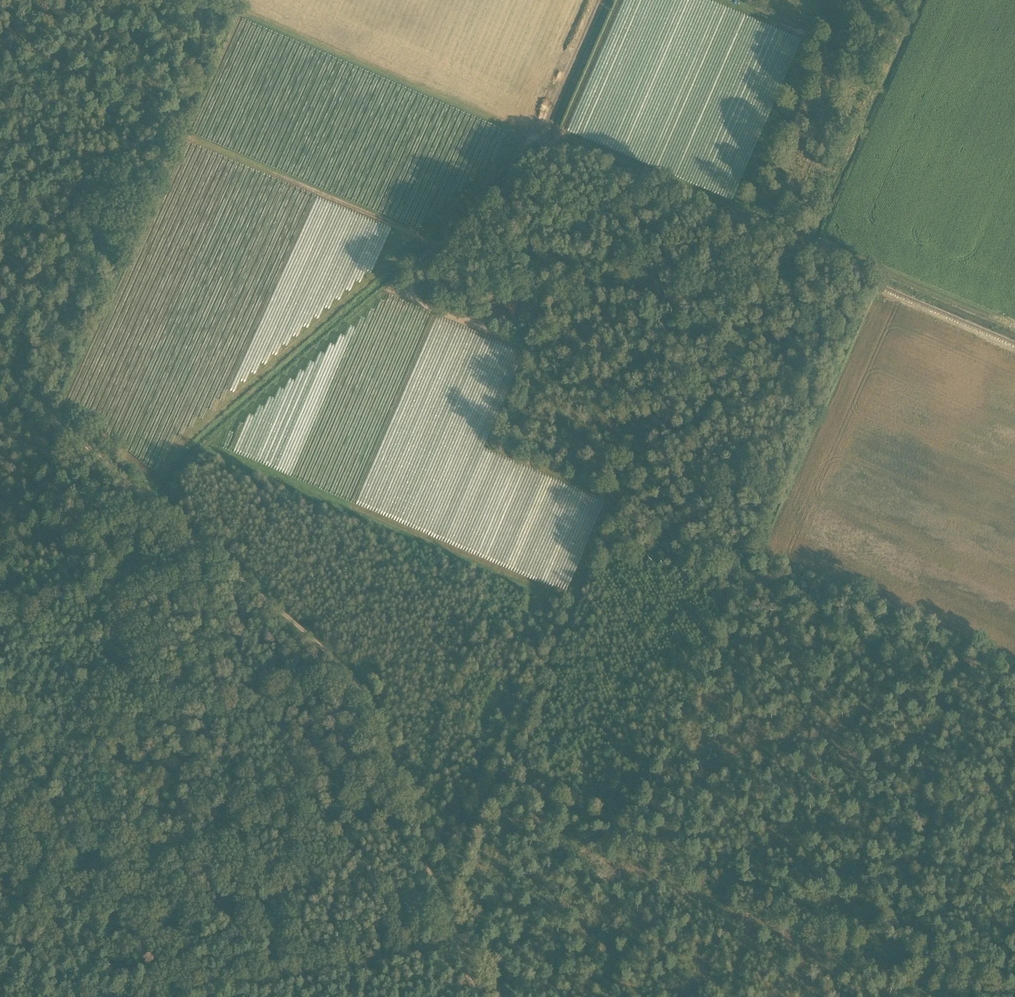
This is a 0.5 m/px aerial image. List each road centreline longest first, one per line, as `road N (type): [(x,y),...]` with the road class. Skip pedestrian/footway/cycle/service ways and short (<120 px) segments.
road 1 (track): [(0,372),(334,658),(364,694),(441,898)]
road 2 (track): [(496,785),(1004,996)]
road 3 (track): [(182,0),(187,75),(171,127),(0,154)]
road 4 (track): [(496,785),(617,508)]
road 5 (track): [(437,250),(171,127)]
road 6 (track): [(458,954),(198,996)]
road 7 (track): [(441,898),(496,785)]

